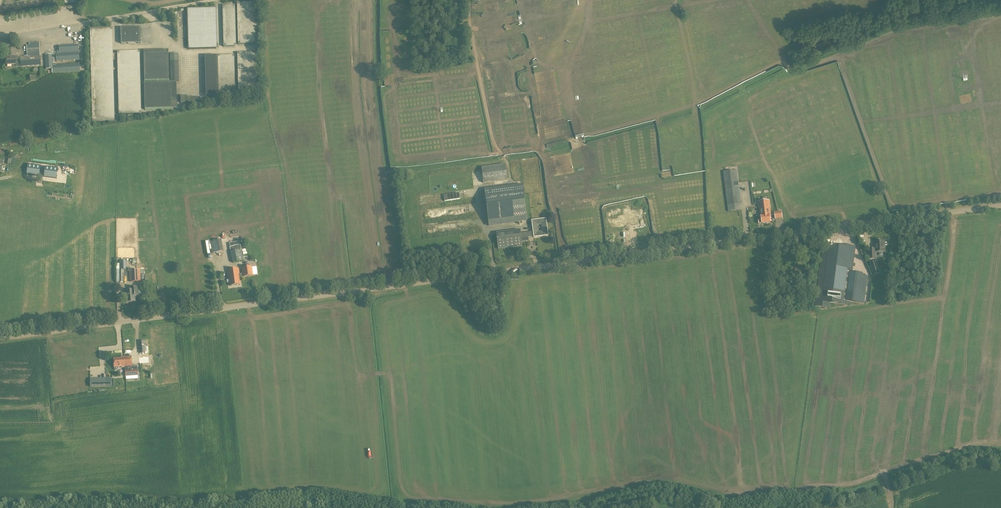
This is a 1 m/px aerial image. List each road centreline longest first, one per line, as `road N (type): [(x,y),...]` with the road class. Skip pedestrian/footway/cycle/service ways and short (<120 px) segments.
road 1 (unclassified): [(0,337),(1000,205)]
road 2 (unclassified): [(0,38),(209,0)]

